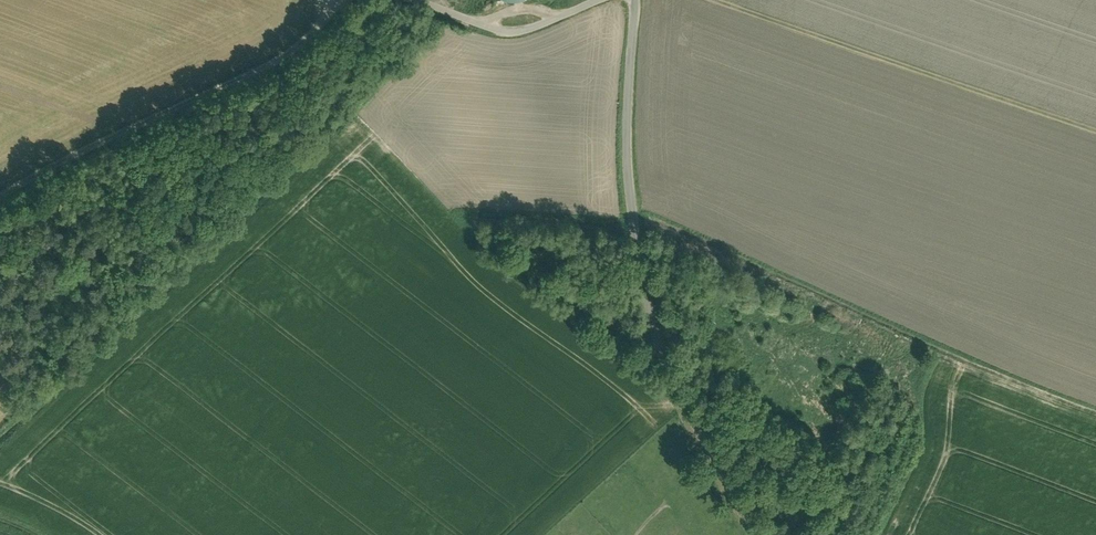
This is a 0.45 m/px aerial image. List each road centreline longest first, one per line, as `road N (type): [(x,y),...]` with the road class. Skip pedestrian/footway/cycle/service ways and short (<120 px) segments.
road 1 (unclassified): [(767,534),(660,349),(629,145),(635,0)]
road 2 (track): [(345,0),(306,46),(268,68),(0,200)]
road 3 (track): [(1095,128),(724,0)]
road 4 (unclassified): [(602,0),(506,31),(413,0)]

